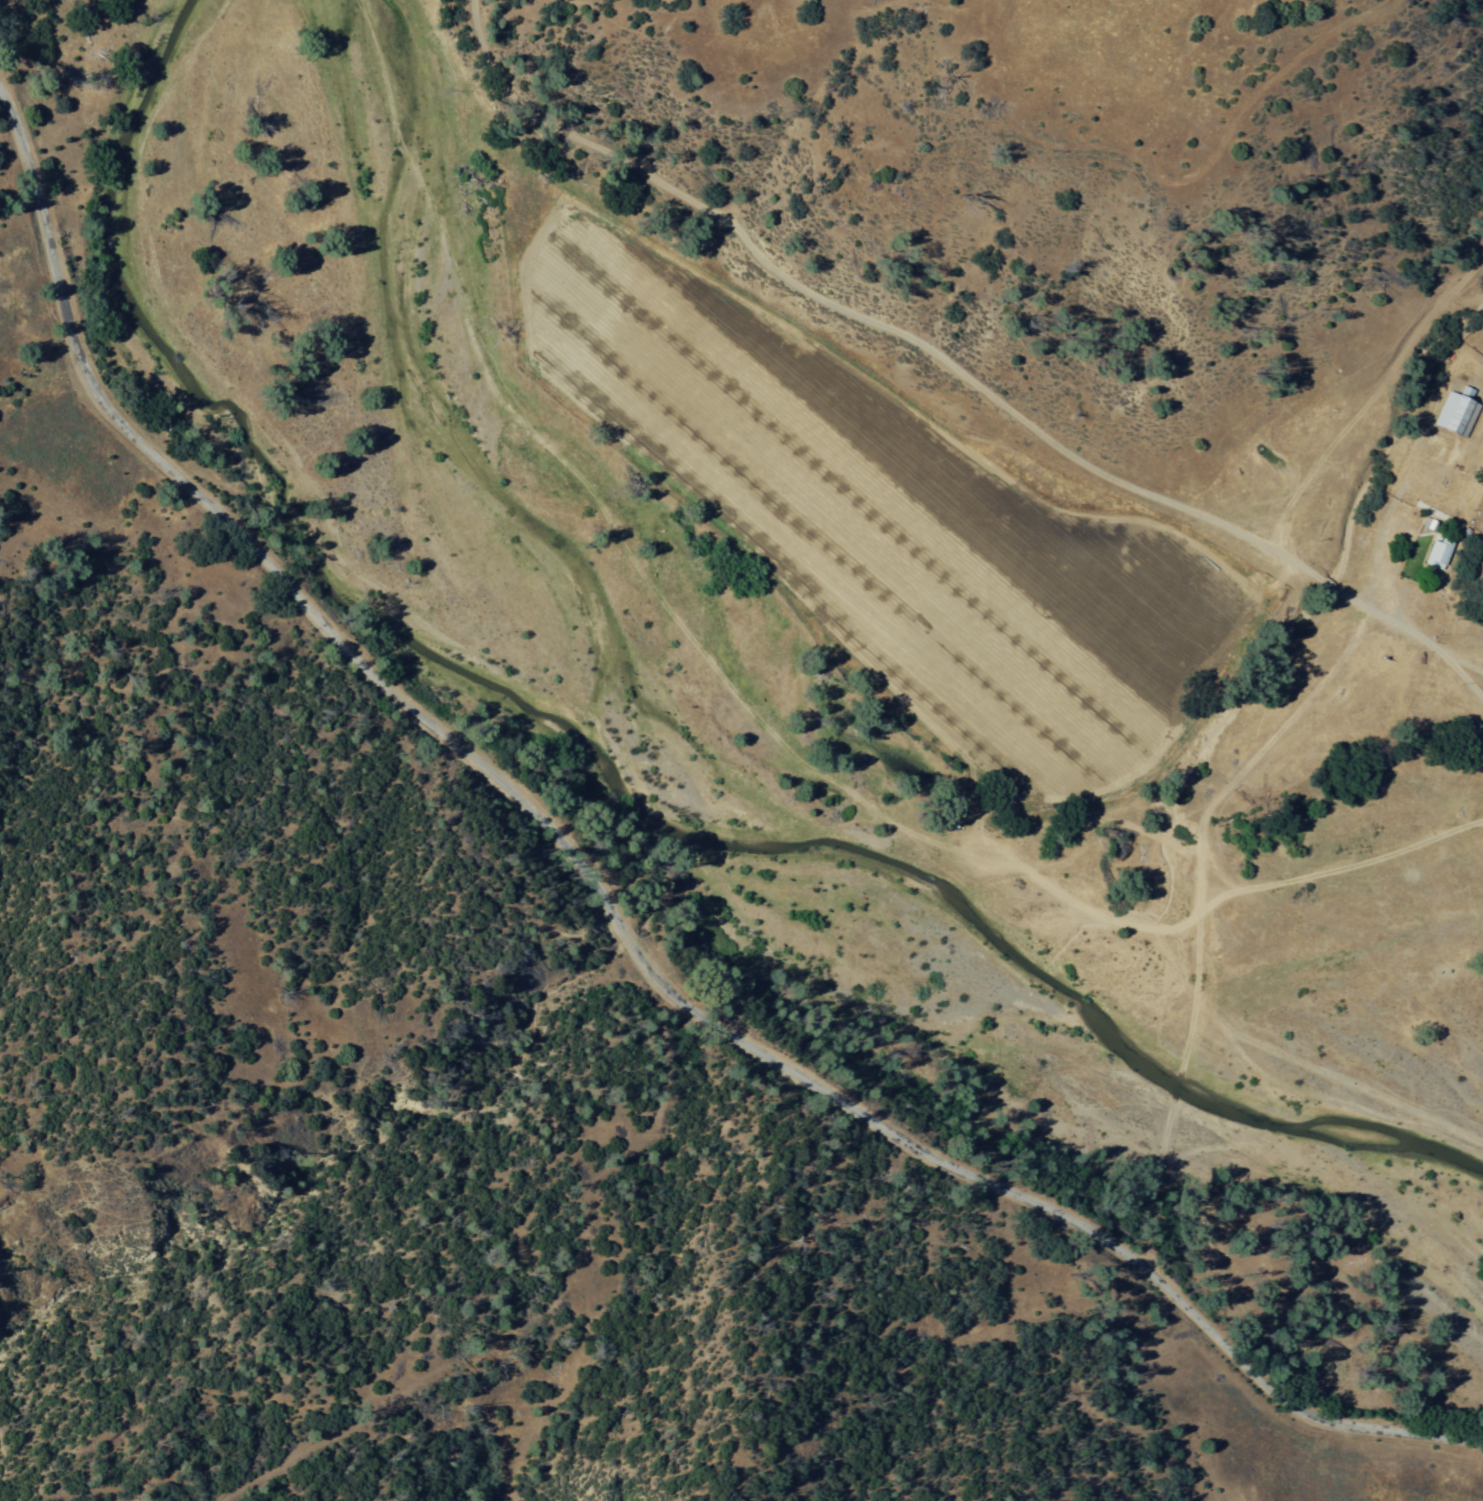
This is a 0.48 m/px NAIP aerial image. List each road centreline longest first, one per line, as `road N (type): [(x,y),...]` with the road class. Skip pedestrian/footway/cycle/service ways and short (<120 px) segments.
road 1 (residential): [(1482,1443),(1332,1425),(1296,1412),(1097,1232),(918,1152),(664,989),(551,831),(386,692),(265,554),(107,406),(74,347),(41,209),(0,91)]
road 2 (track): [(1482,676),(1257,546),(1106,479),(915,342),(801,292),(724,220),(553,127),(497,77),(475,34),(473,0)]

